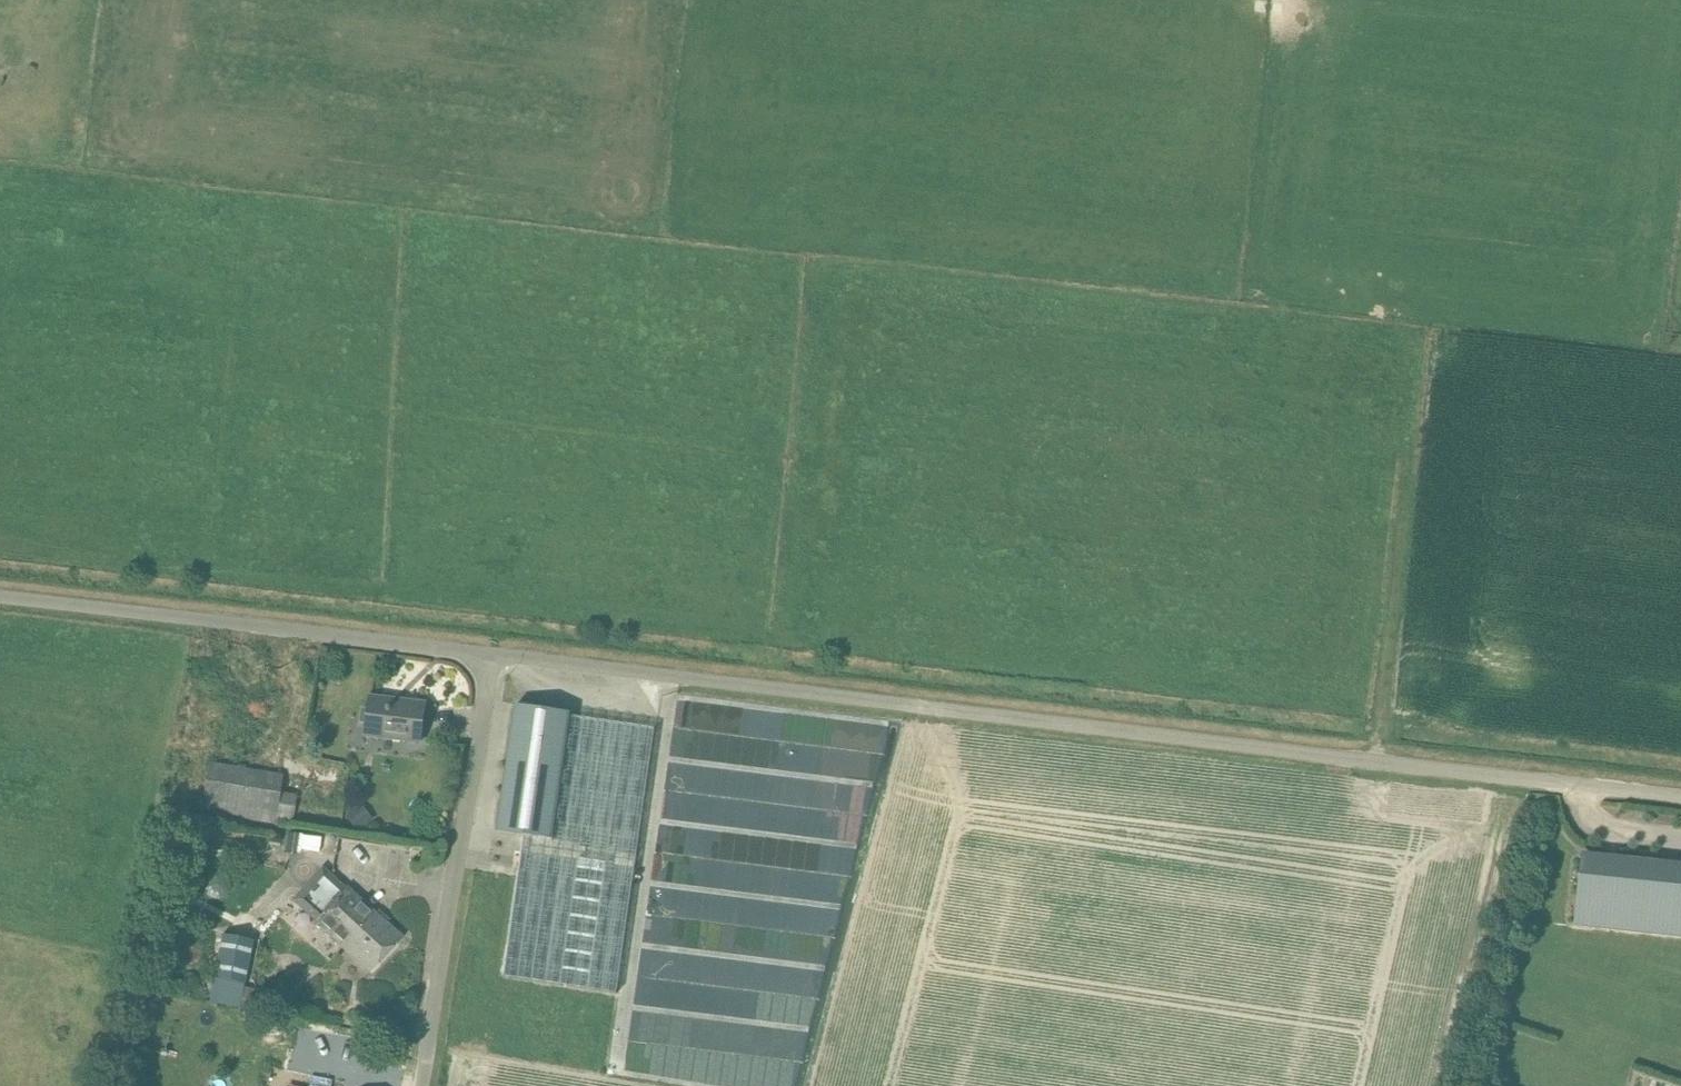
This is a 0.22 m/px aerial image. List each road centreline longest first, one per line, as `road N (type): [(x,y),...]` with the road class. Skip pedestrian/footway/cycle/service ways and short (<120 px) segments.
road 1 (unclassified): [(493,660),(1680,796)]
road 2 (unclassified): [(0,598),(493,660)]
road 3 (unclassified): [(420,1085),(493,660)]

